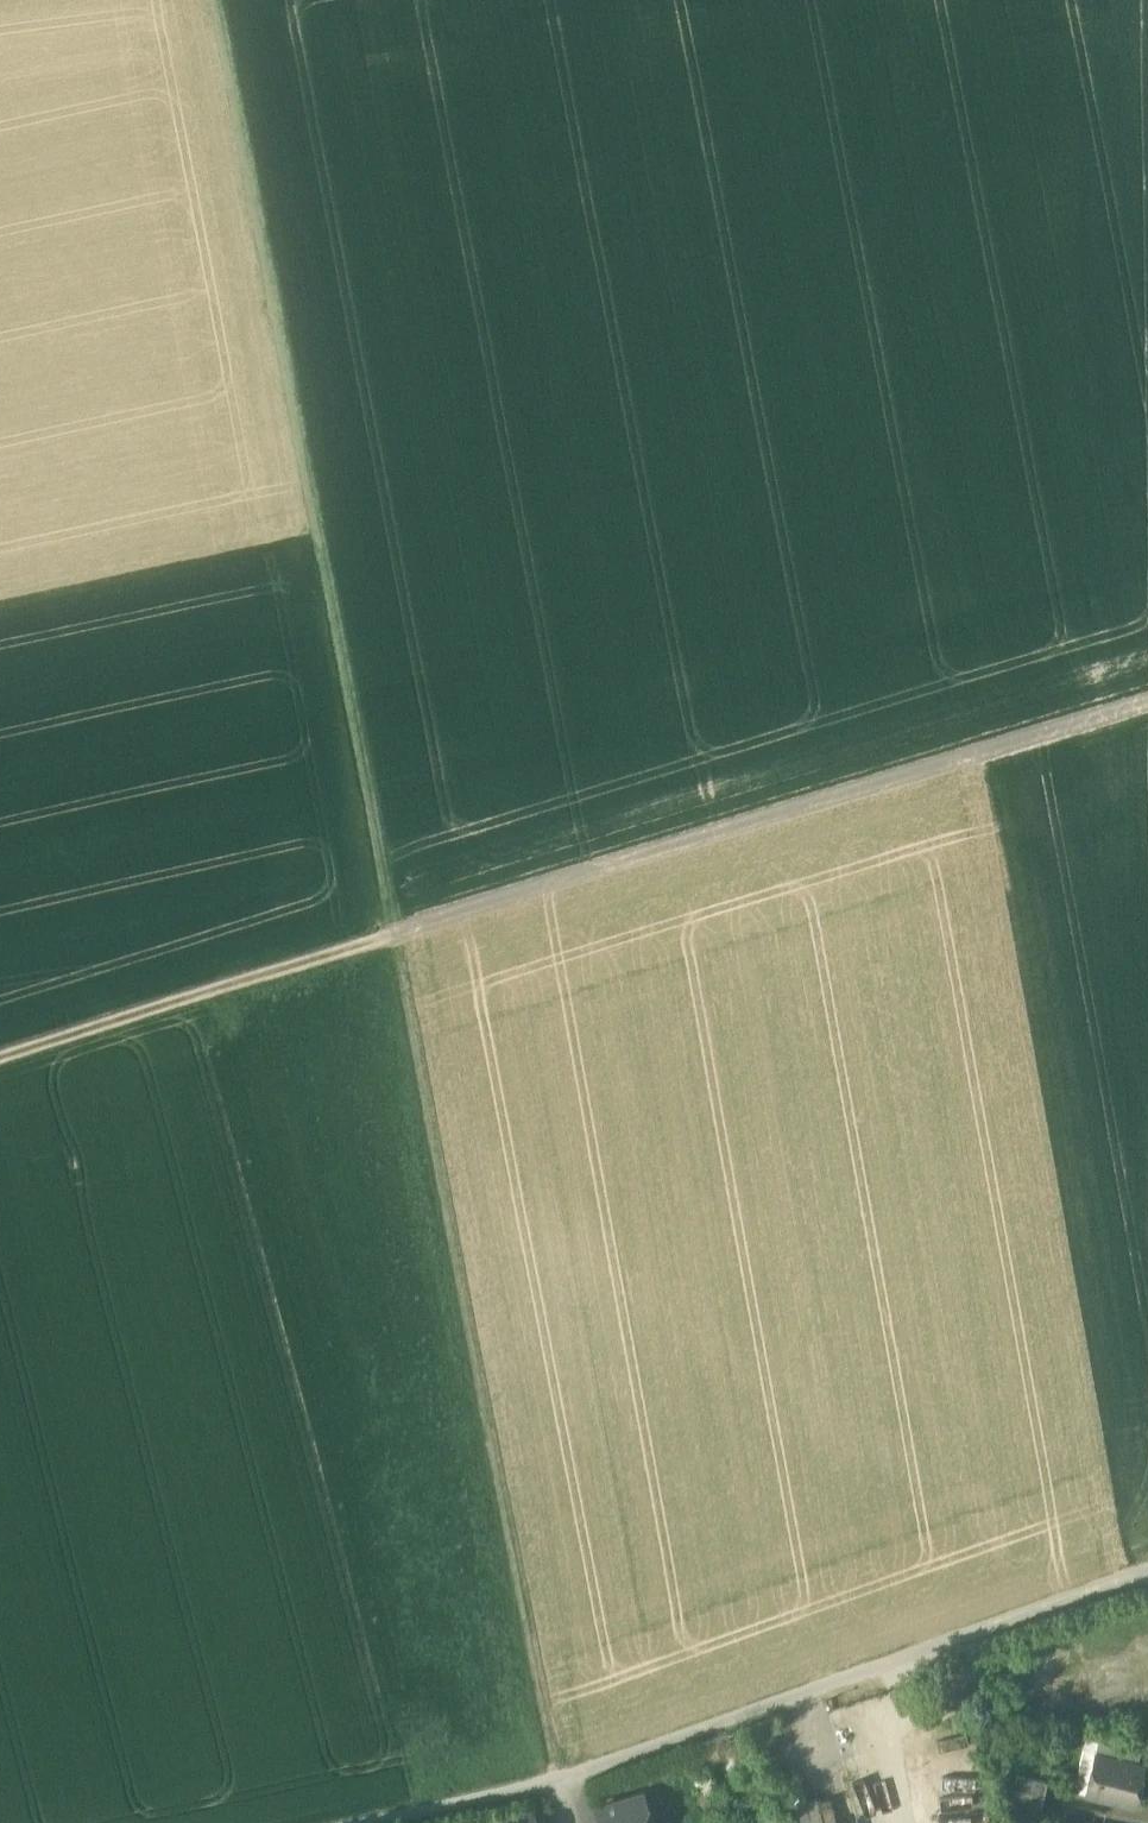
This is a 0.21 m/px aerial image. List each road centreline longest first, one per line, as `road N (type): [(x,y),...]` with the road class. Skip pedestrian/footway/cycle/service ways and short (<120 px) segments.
road 1 (track): [(223,0),(355,770),(553,1780)]
road 2 (track): [(1147,707),(0,1061)]

